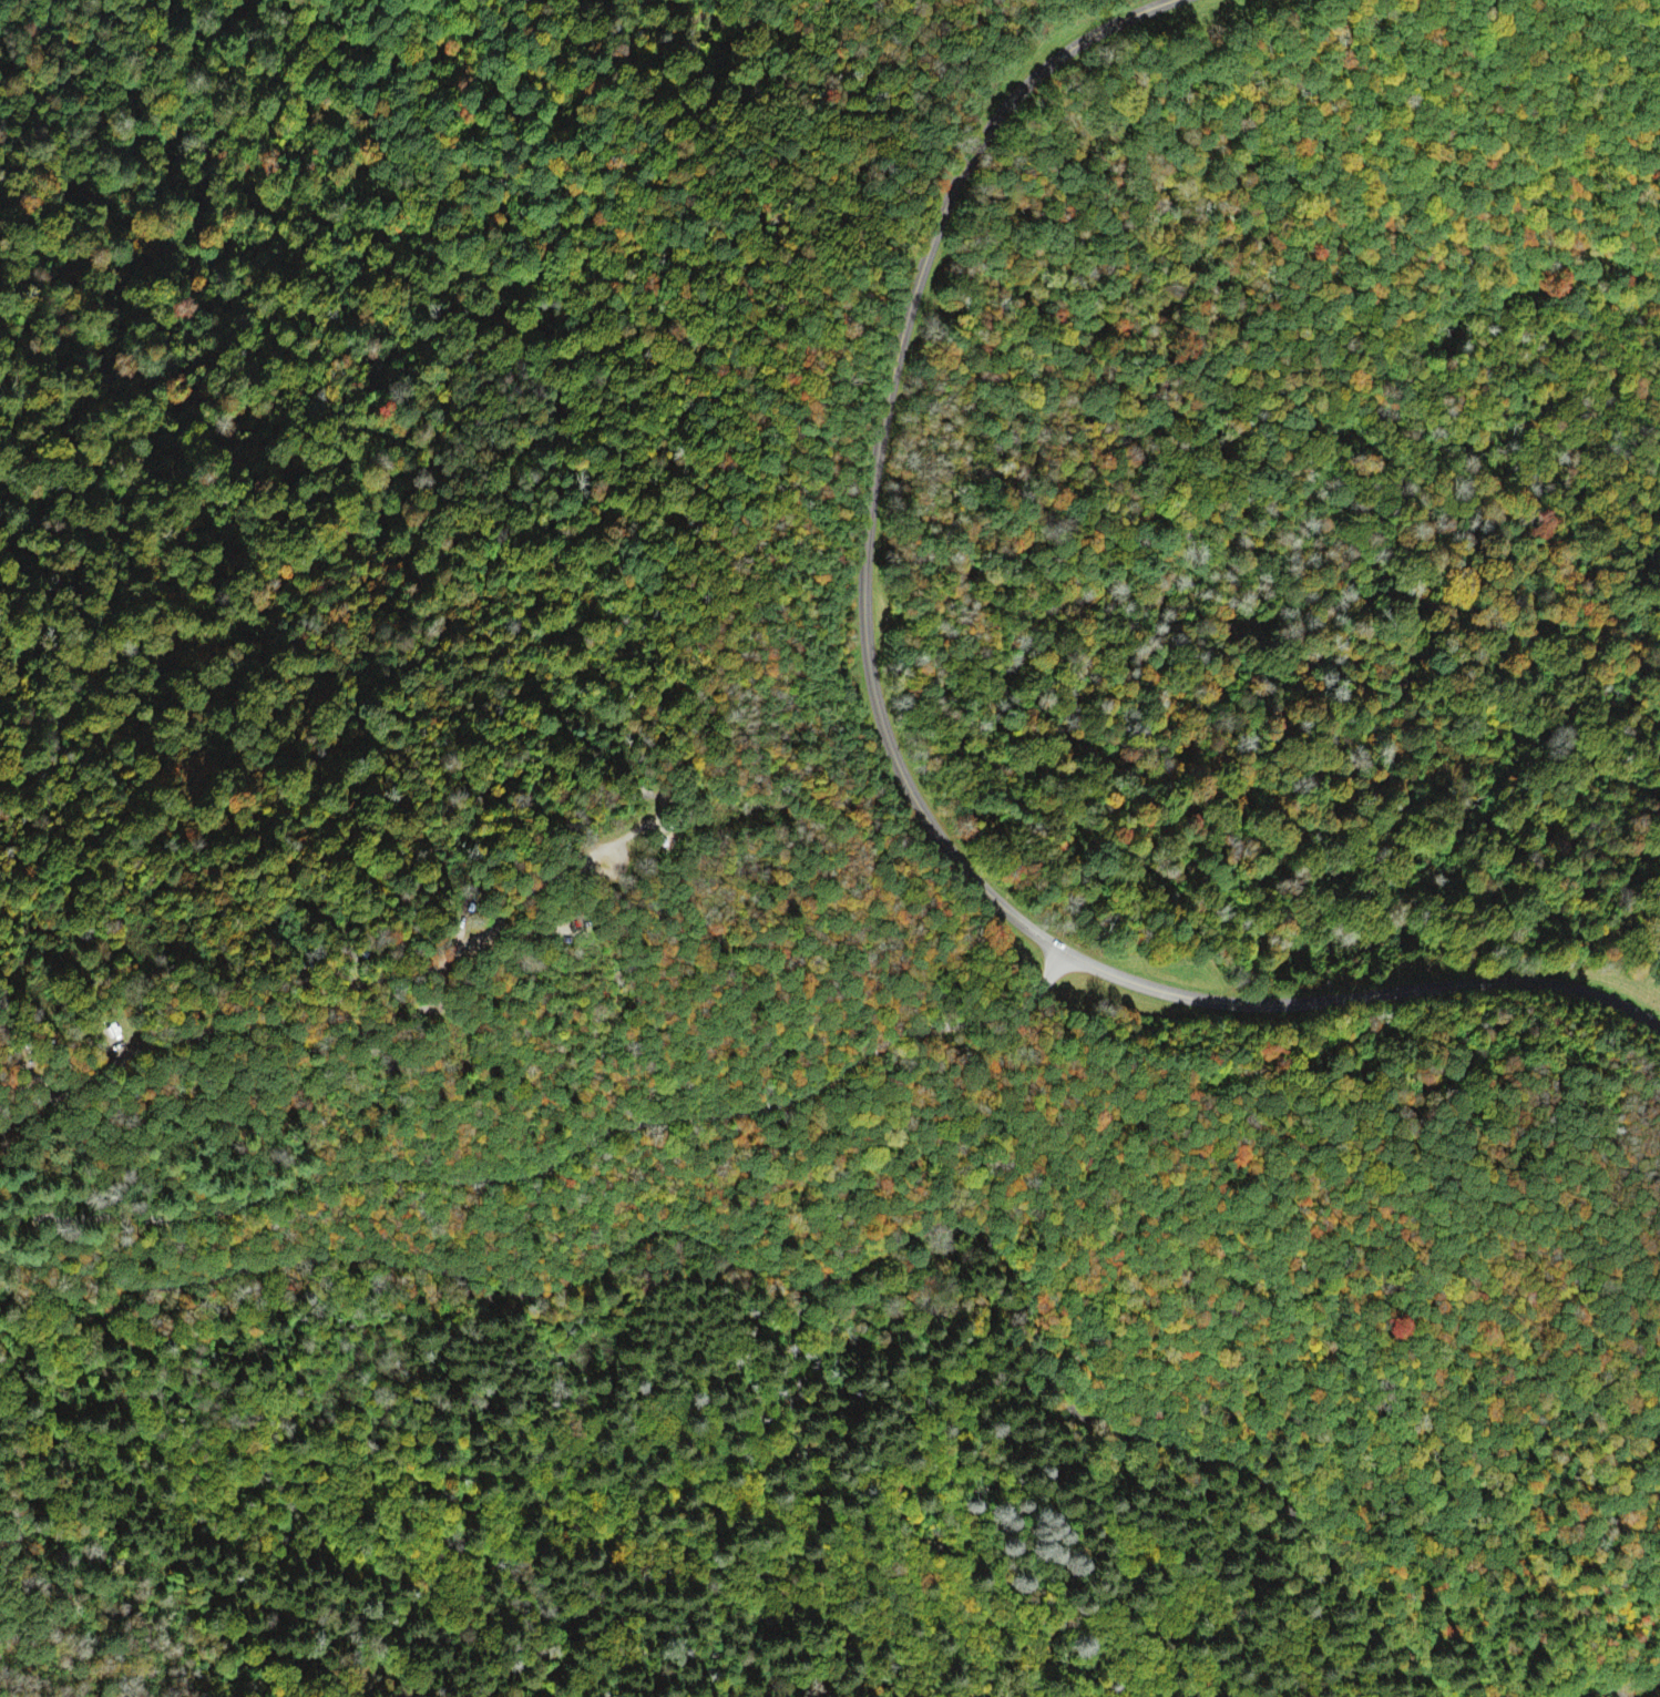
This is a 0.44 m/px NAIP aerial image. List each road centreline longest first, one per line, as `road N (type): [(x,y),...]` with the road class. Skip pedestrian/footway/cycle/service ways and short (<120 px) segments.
road 1 (tertiary): [(1659,1026),(1606,999),(1543,984),(1268,1005),(1137,982),(1065,950),(1002,903),(955,853),(908,780),(879,701),(867,575),(882,439),(931,246),(972,156),(1022,92),(1105,28),(1174,0)]
road 2 (residential): [(1441,1696),(1274,1492),(1234,1466),(1134,1437),(1073,1408),(1052,1379),(1023,1284),(1000,1253),(963,1227),(921,1231),(827,1281),(799,1287),(660,1230),(627,1244),(576,1282),(539,1294),(349,1257),(294,1259),(167,1285),(0,1259)]
road 3 (residential): [(0,1225),(191,1216),(351,1178),(530,1177),(617,1128),(776,1104),(903,1036),(1015,1010),(1043,990),(1065,950)]

